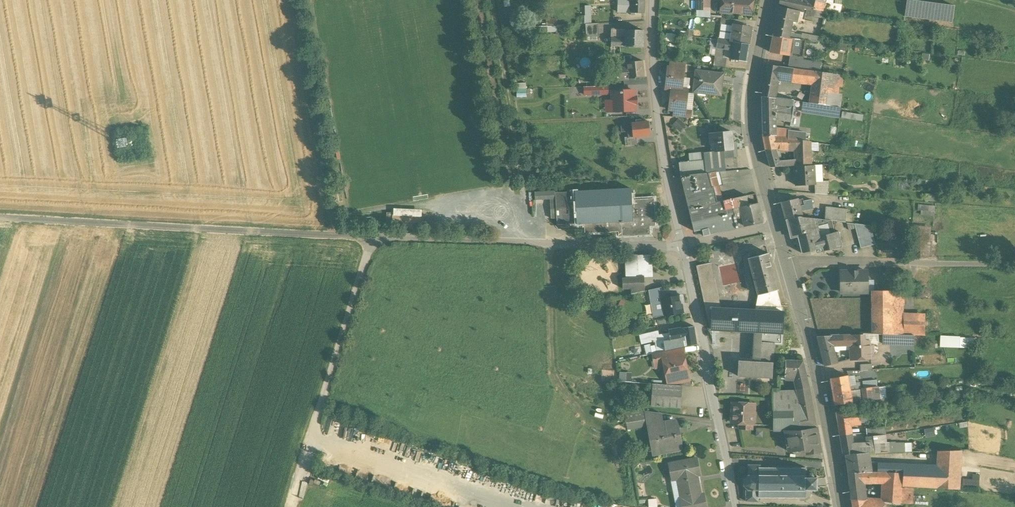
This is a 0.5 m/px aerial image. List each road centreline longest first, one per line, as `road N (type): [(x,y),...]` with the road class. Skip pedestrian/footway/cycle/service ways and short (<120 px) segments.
road 1 (track): [(375,237),(0,218)]
road 2 (tertiary): [(775,226),(804,313),(845,506)]
road 3 (track): [(375,237),(291,506)]
road 4 (residential): [(682,245),(733,506)]
road 5 (residential): [(653,0),(652,73),(682,245)]
road 6 (unclassified): [(493,0),(536,242)]
road 7 (tertiary): [(772,0),(752,116),(775,226)]
road 8 (track): [(1014,264),(786,264)]
road 9 (track): [(549,243),(554,378),(601,435)]
road 10 (unclassified): [(536,242),(375,237)]
road 11 (unclassified): [(682,245),(536,242)]

